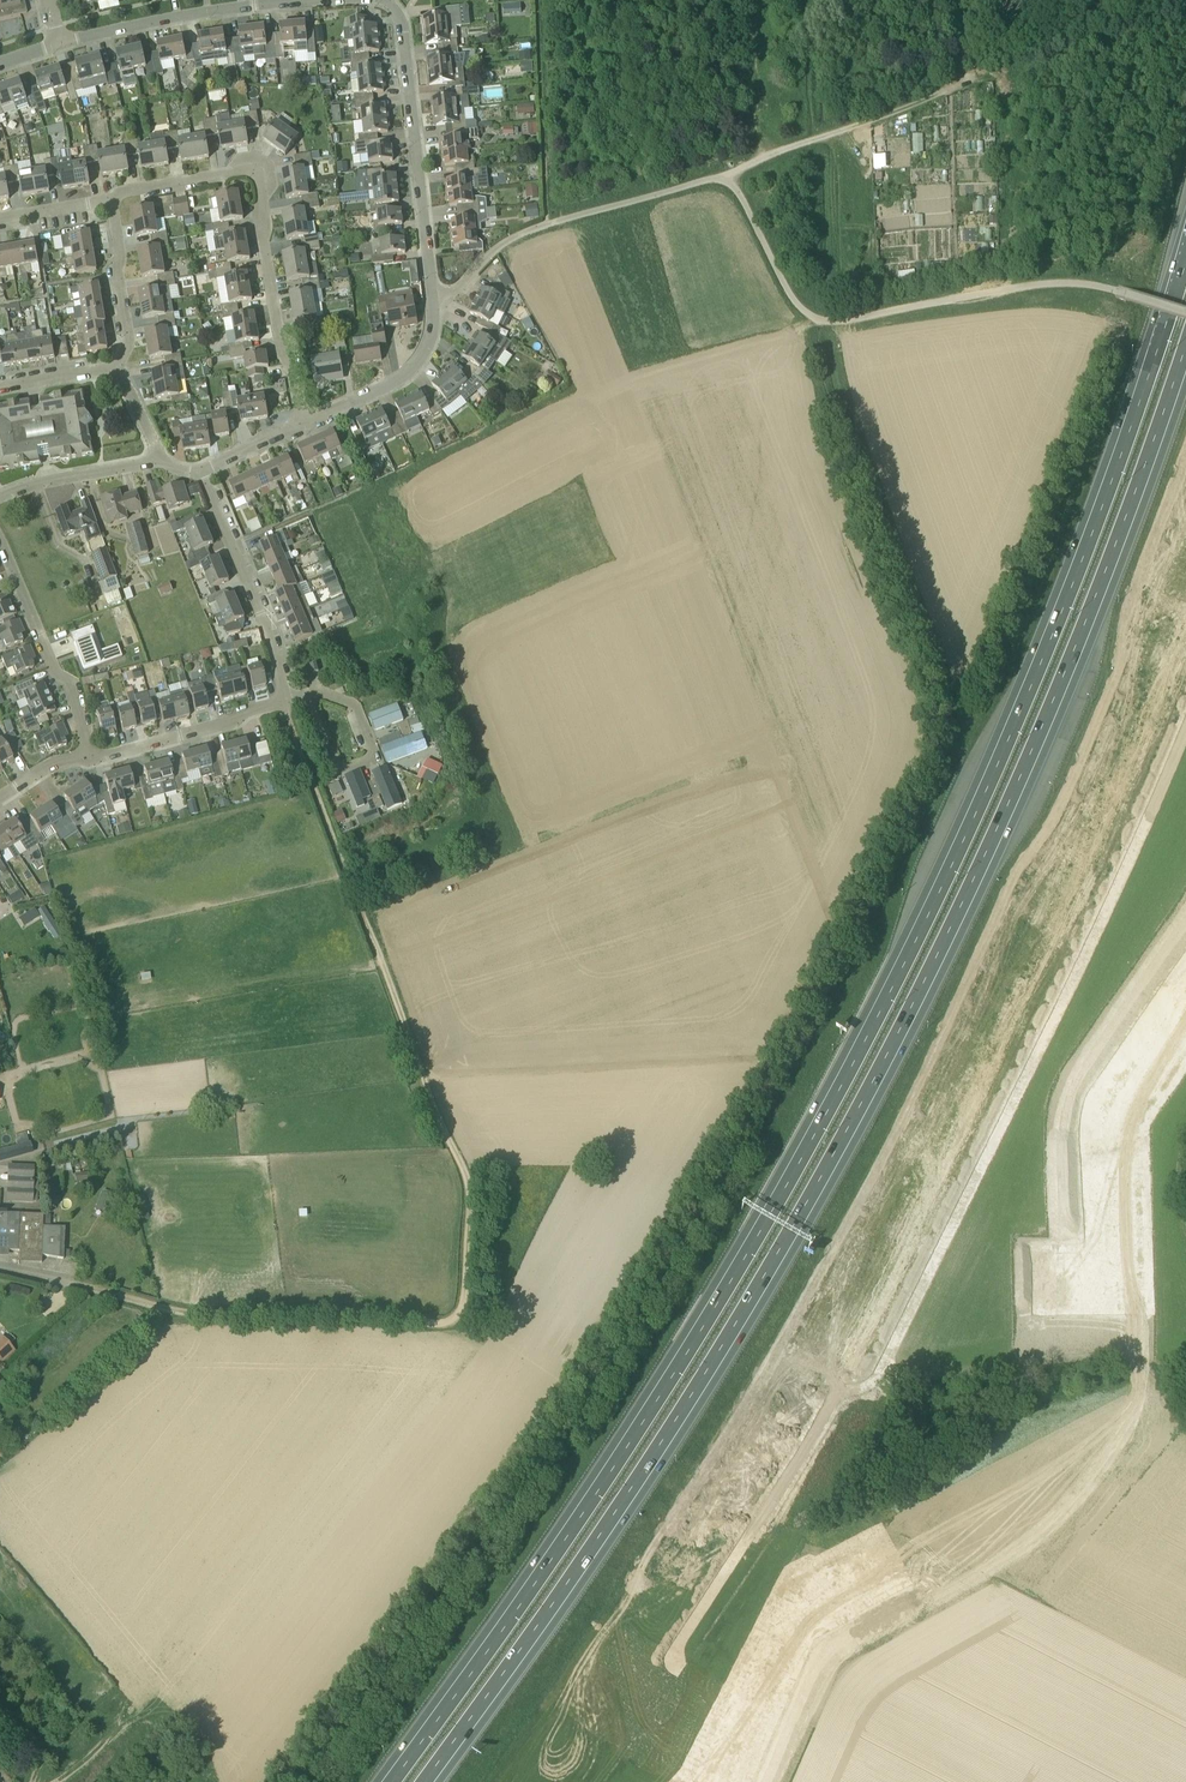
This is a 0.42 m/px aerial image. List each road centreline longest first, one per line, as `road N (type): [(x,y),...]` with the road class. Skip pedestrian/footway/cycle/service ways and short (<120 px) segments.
road 1 (motorway): [(1185,247),(1078,561),(1017,710),(852,1059),(655,1399),(388,1781)]
road 2 (motorway): [(427,1781),(650,1467),(774,1268),(889,1061),(1043,737),(1185,354)]
road 3 (track): [(1185,457),(1134,594),(1122,663),(912,1104),(765,1380),(612,1618)]
road 4 (track): [(282,703),(435,1117),(463,1167),(473,1201),(463,1302),(452,1321),(436,1325),(387,1315),(191,1313),(76,1282)]
road 5 (unknown): [(1185,313),(1075,280),(1037,280),(852,319),(812,320),(739,192),(723,180)]
road 6 (residential): [(302,425),(256,172),(112,199)]
road 7 (residential): [(723,180),(523,234),(497,248),(460,290),(432,295)]
road 8 (residential): [(432,295),(404,21),(388,0)]
road 9 (residential): [(289,701),(203,472)]
road 10 (residential): [(62,44),(300,0)]
road 11 (residential): [(88,754),(73,692),(52,663),(0,539)]
road 12 (residential): [(88,754),(111,755),(289,701)]
road 13 (residential): [(302,425),(407,378),(434,334),(432,295)]
road 14 (residential): [(309,695),(334,761),(348,769),(369,759),(352,705),(315,693)]
road 15 (track): [(975,78),(812,140)]
road 16 (residential): [(118,369),(130,335),(112,199)]
road 17 (residential): [(159,460),(0,495)]

